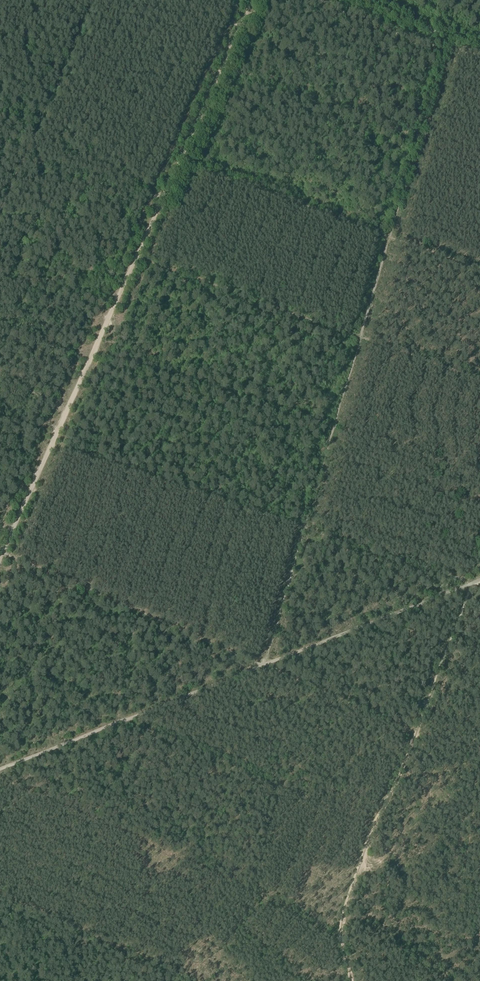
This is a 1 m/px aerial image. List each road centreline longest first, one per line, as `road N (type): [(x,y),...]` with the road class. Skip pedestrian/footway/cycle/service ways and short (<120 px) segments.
road 1 (track): [(351,980),(343,934),(369,842),(473,582)]
road 2 (track): [(0,551),(262,665)]
road 3 (track): [(0,769),(262,665)]
road 4 (track): [(50,449),(162,199)]
road 5 (track): [(50,449),(304,530)]
road 6 (track): [(262,665),(473,582)]
road 7 (track): [(162,199),(253,0)]
road 8 (track): [(419,135),(360,339)]
road 9 (track): [(304,530),(360,339)]
road 10 (track): [(304,530),(473,582)]
road 11 (track): [(162,199),(34,132)]
road 12 (track): [(262,665),(304,530)]
road 13 (track): [(352,0),(479,48)]
road 14 (track): [(0,558),(50,449)]

